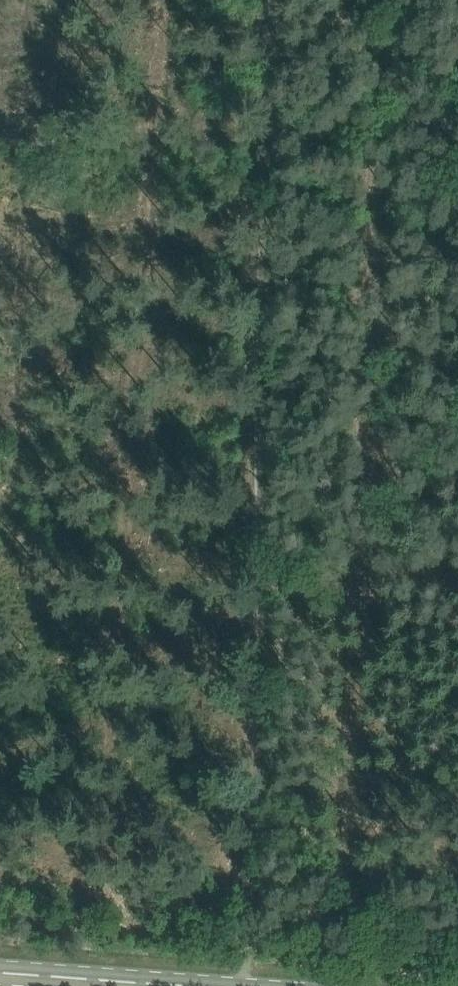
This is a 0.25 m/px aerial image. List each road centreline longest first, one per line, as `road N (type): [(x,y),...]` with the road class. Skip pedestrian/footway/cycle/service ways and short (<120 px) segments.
road 1 (track): [(253,957),(243,583),(254,139)]
road 2 (track): [(245,638),(457,634)]
road 3 (track): [(254,139),(457,124)]
road 4 (secondary): [(0,973),(202,985)]
road 5 (track): [(263,60),(376,0)]

